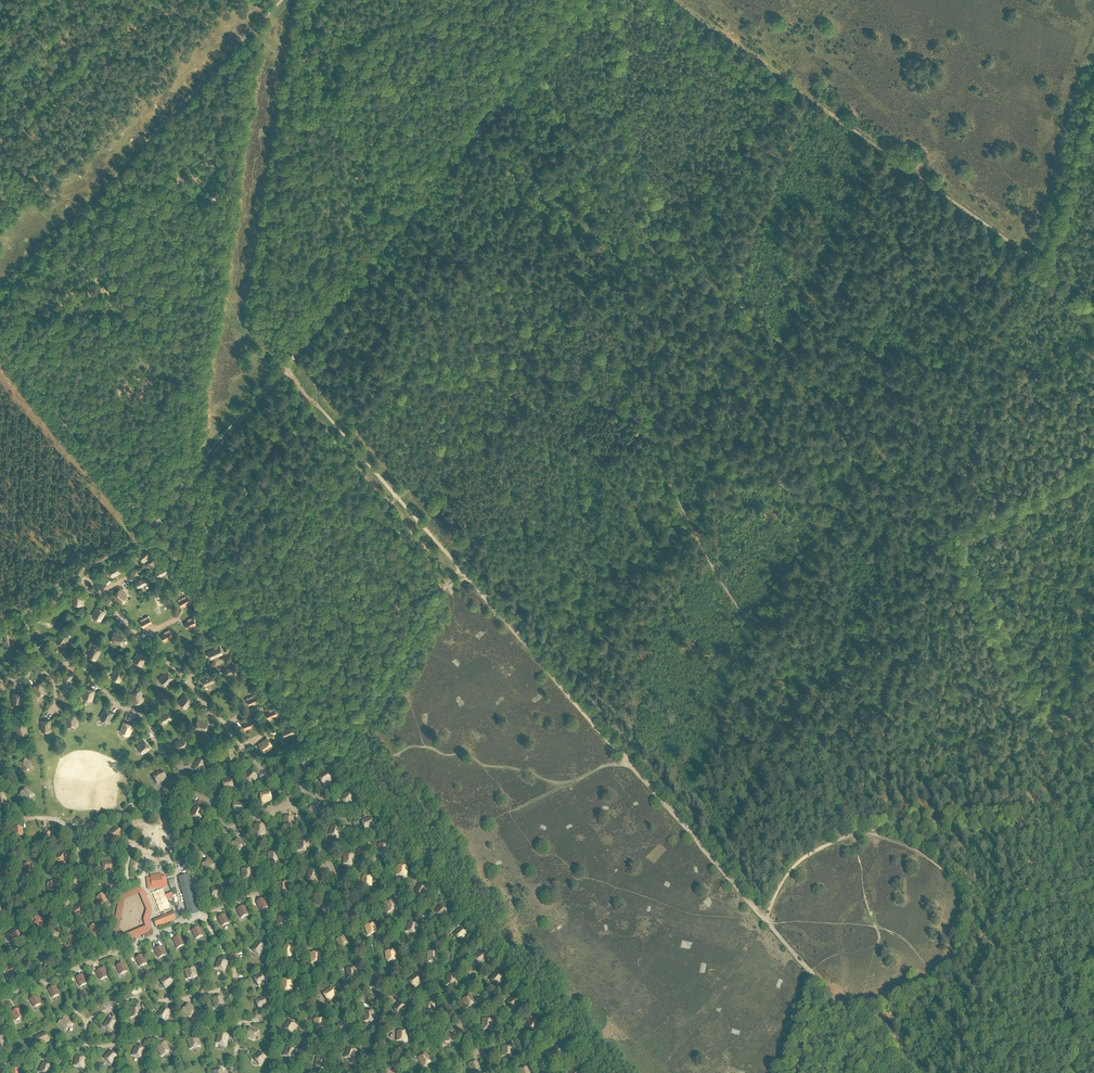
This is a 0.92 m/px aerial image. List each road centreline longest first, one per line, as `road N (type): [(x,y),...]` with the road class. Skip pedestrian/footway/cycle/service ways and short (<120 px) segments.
road 1 (track): [(856,833),(787,685),(700,546),(650,424),(513,373),(285,364)]
road 2 (track): [(1093,792),(1012,661),(947,532),(841,509),(650,424),(729,307)]
road 3 (track): [(420,202),(469,256),(556,311),(599,354),(650,424),(618,509),(588,648),(567,691)]
road 4 (track): [(513,373),(395,493),(457,565),(599,354)]
road 5 (track): [(588,0),(285,364)]
road 6 (track): [(0,340),(206,587),(263,528)]
road 7 (track): [(385,675),(457,565),(631,765)]
road 8 (track): [(947,532),(844,403),(729,307)]
road 9 (track): [(856,833),(947,532)]
road 10 (track): [(947,532),(944,453),(1010,241)]
road 11 (track): [(677,234),(625,140),(616,94),(616,0)]
road 12 (track): [(809,98),(1010,241)]
road 13 (track): [(117,177),(280,0)]
road 14 (track): [(1093,825),(896,826),(856,833)]
road 15 (track): [(1010,241),(1025,252),(1035,243),(1084,67),(1093,61)]
road 16 (track): [(809,98),(729,307)]
road 17 (track): [(341,432),(263,528),(320,606)]
road 18 (track): [(341,432),(395,493),(320,606)]
road 19 (track): [(285,364),(150,527)]
road 20 (track): [(206,587),(337,749)]
road 21 (track): [(117,177),(254,331)]
road 22 (track): [(631,765),(765,920)]
road 23 (track): [(765,920),(838,1006),(817,1072)]
road 24 (track): [(1093,463),(1027,503),(947,532)]
road 25 (track): [(669,0),(782,79)]
road 26 (track): [(856,833),(798,863),(765,920)]
road 27 (track): [(38,592),(150,527)]
road 28 (track): [(959,893),(920,853),(856,833)]

